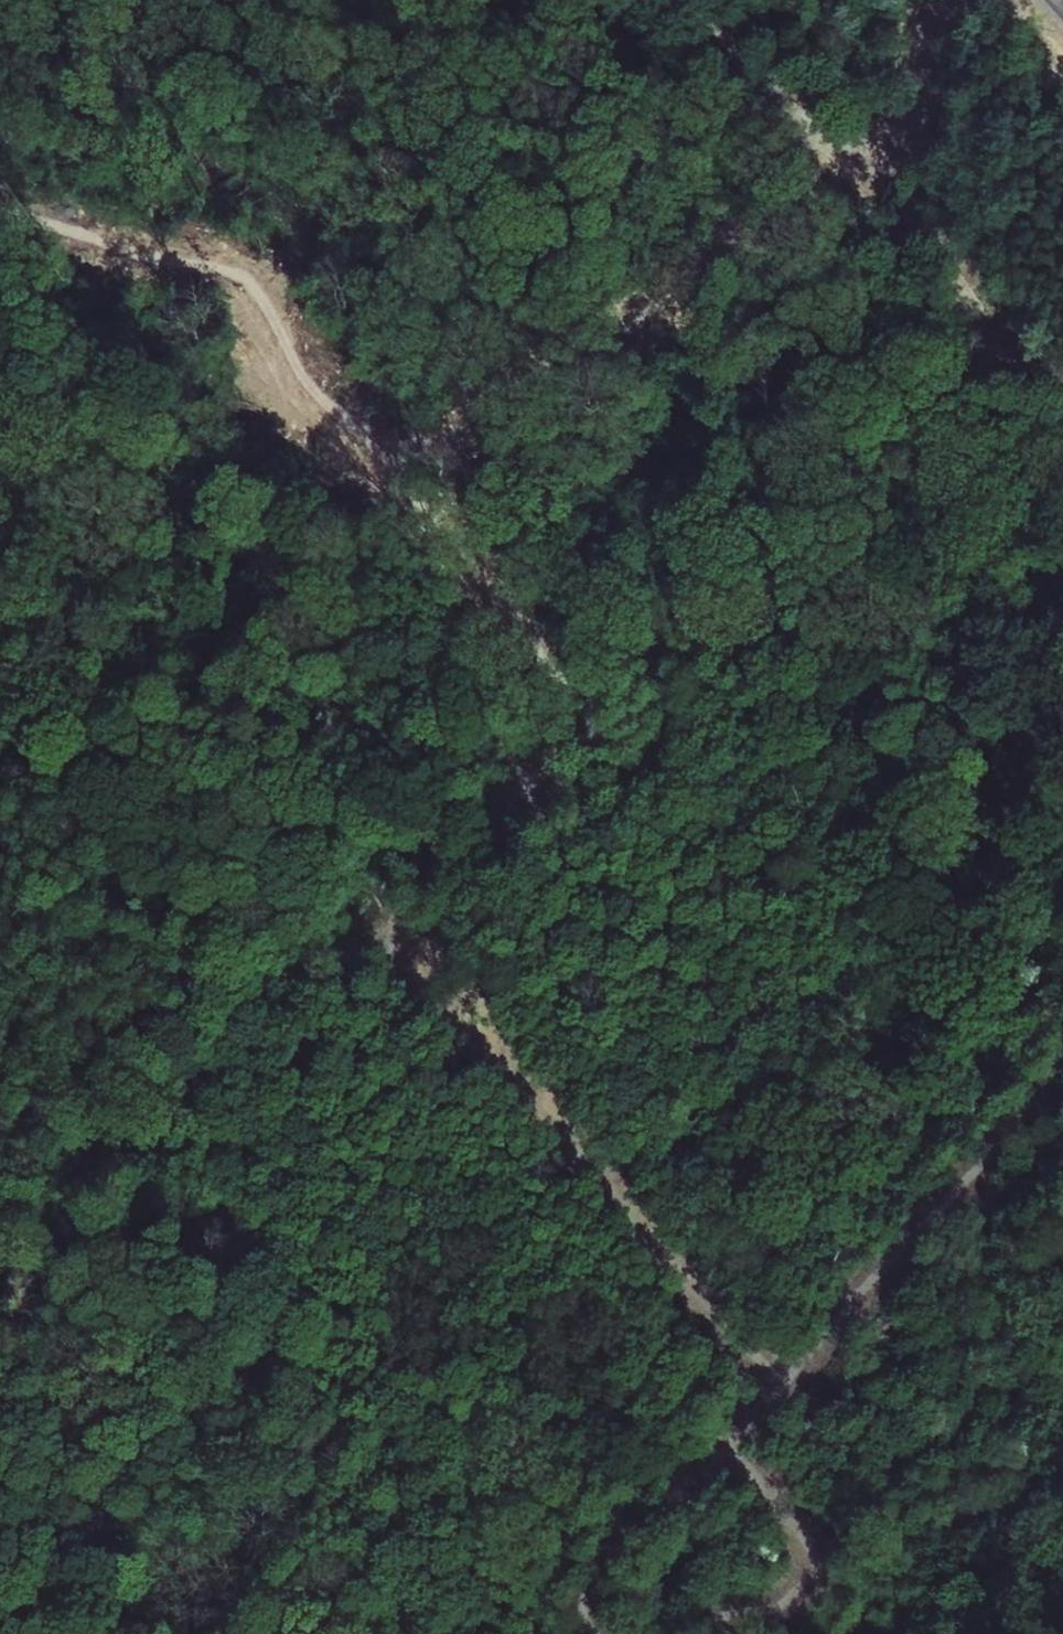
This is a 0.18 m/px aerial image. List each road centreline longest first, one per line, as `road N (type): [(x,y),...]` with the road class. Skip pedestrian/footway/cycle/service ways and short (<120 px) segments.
road 1 (track): [(1062,395),(978,265),(909,191),(823,108),(673,0)]

